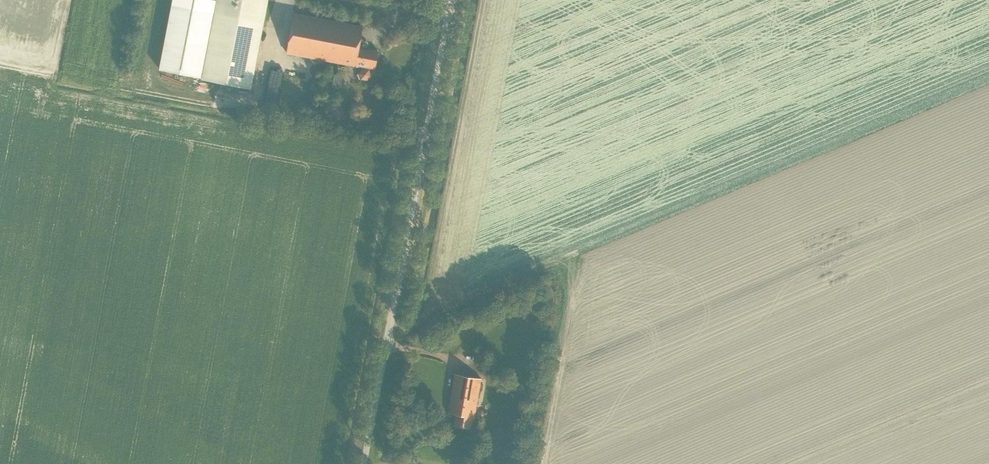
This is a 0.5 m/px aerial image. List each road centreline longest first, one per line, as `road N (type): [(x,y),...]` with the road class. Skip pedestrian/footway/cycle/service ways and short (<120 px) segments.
road 1 (unclassified): [(365,463),(452,0)]

